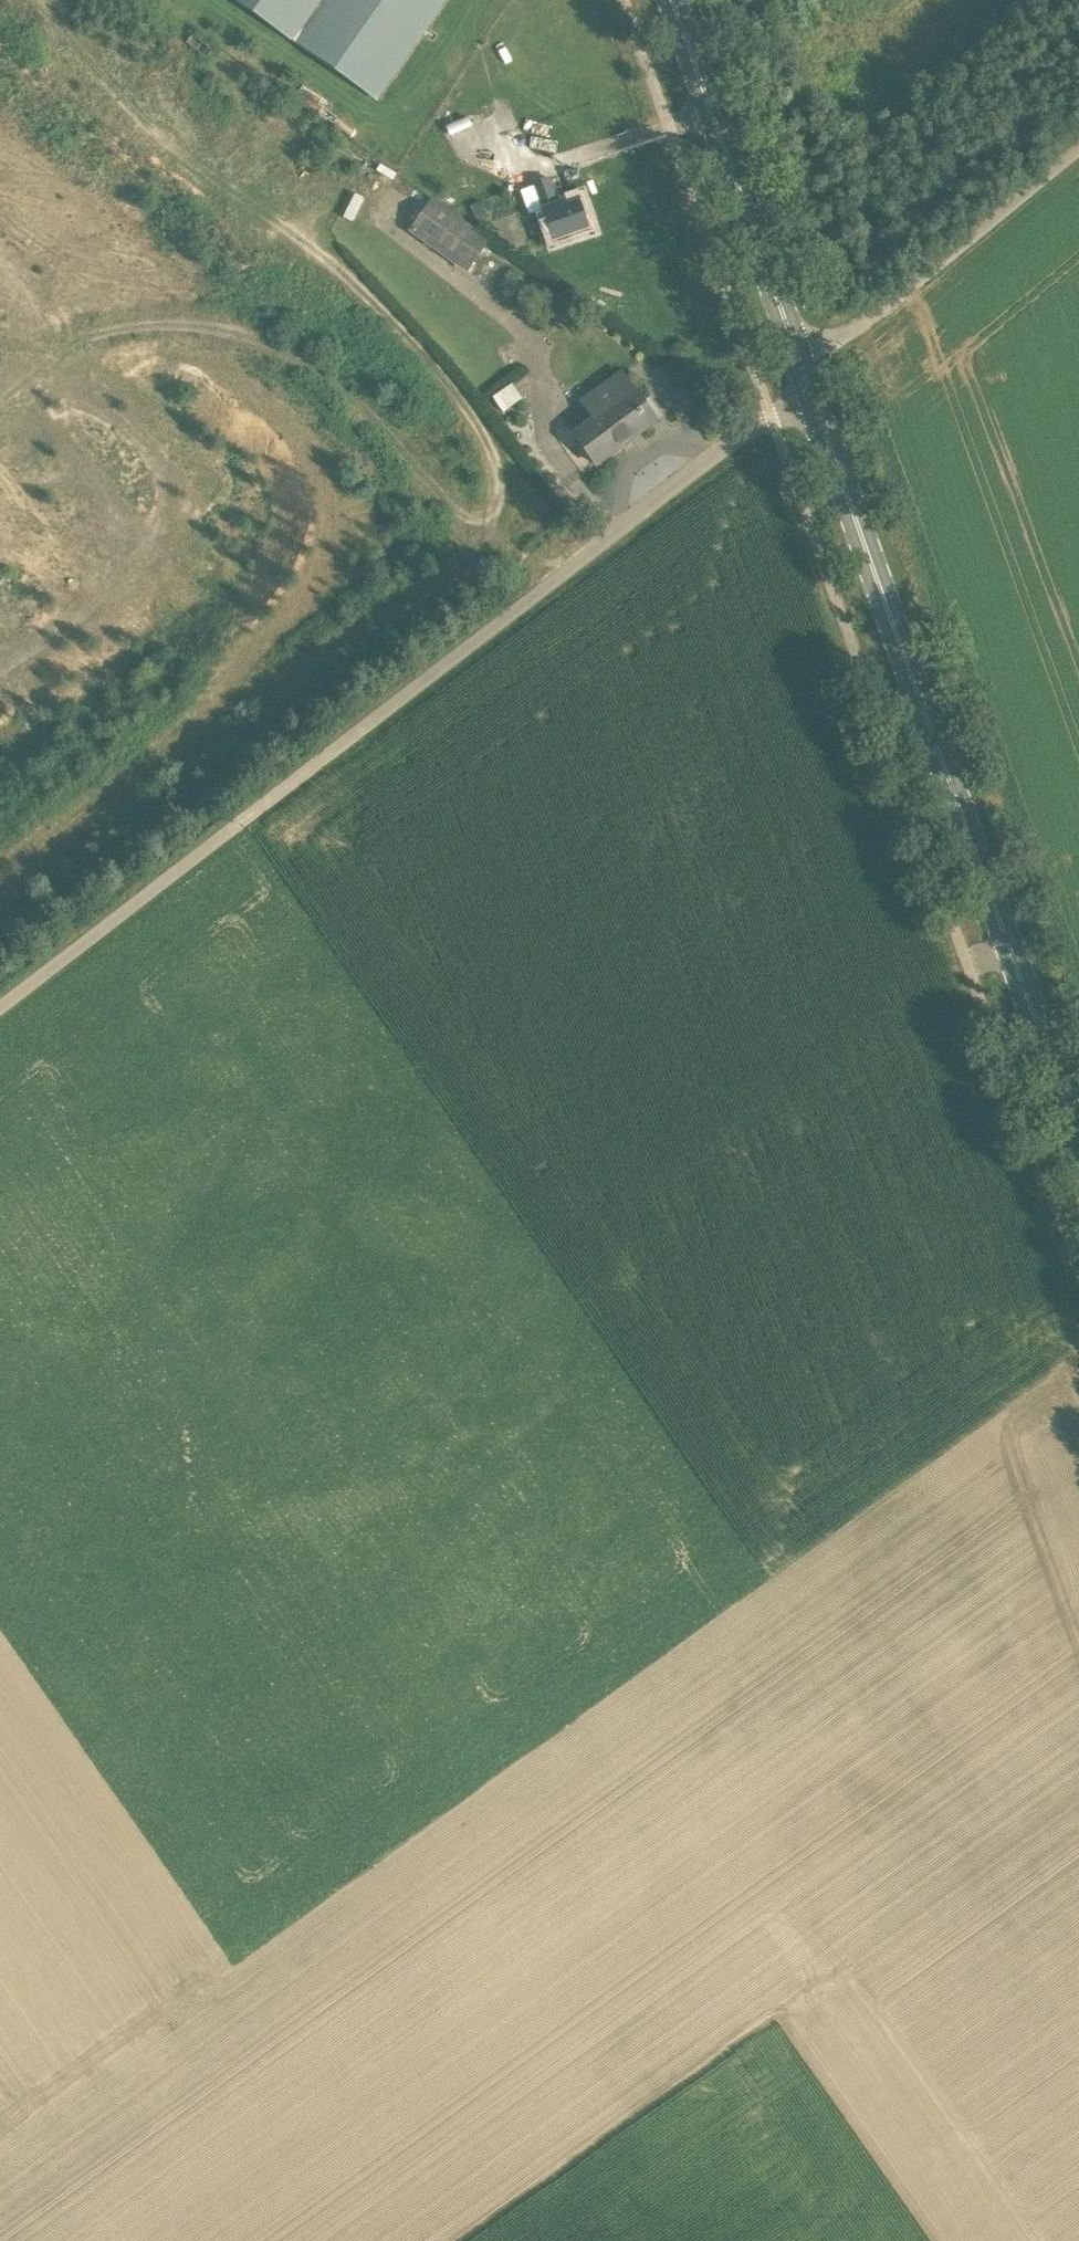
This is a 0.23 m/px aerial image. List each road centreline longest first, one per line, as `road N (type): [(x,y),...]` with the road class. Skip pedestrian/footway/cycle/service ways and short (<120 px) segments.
road 1 (track): [(47,0),(126,105),(321,250),(437,374),(485,434),(503,501),(495,549),(221,721),(0,892)]
road 2 (unclassified): [(0,1005),(795,401),(804,373)]
road 3 (secondary): [(1078,1123),(804,373)]
road 4 (track): [(0,402),(117,330),(207,326),(330,384),(432,476),(460,516),(499,539)]
road 5 (track): [(24,381),(70,386),(108,405),(165,477),(169,524),(101,595),(0,673)]
road 6 (secondary): [(804,373),(672,0)]
road 7 (unclassified): [(804,373),(1078,148)]

